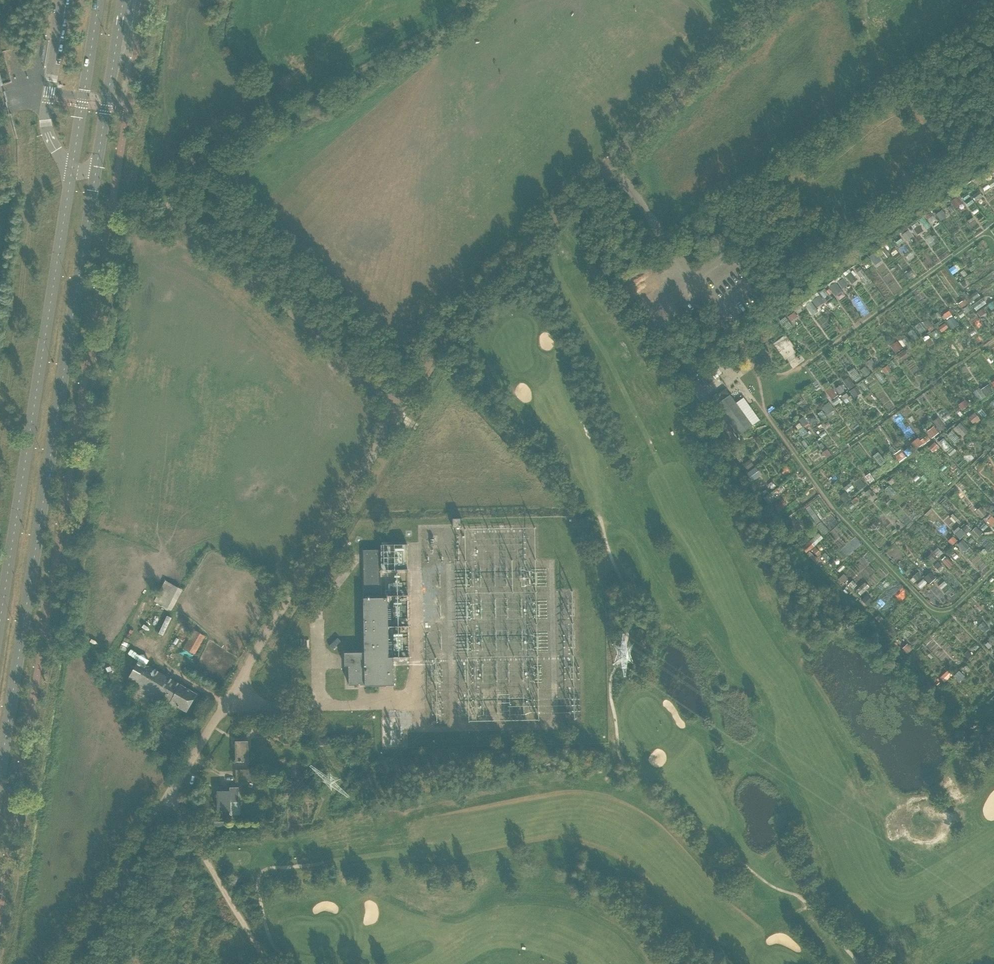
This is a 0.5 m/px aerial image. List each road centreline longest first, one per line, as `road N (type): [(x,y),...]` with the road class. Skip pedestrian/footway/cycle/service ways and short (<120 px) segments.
road 1 (unclassified): [(271,963),(165,798),(399,408)]
road 2 (secondary): [(0,769),(96,171)]
road 3 (unclassified): [(399,408),(459,315),(776,0)]
road 4 (secondary): [(72,170),(0,615)]
road 5 (unclassified): [(399,408),(214,247),(111,204)]
road 6 (track): [(636,771),(620,757),(611,697),(625,649),(625,592),(594,504)]
road 7 (track): [(228,0),(220,37),(266,115),(190,162)]
road 8 (track): [(72,963),(168,802)]
road 9 (secondary): [(96,171),(122,0)]
road 10 (secondary): [(99,0),(72,170)]

